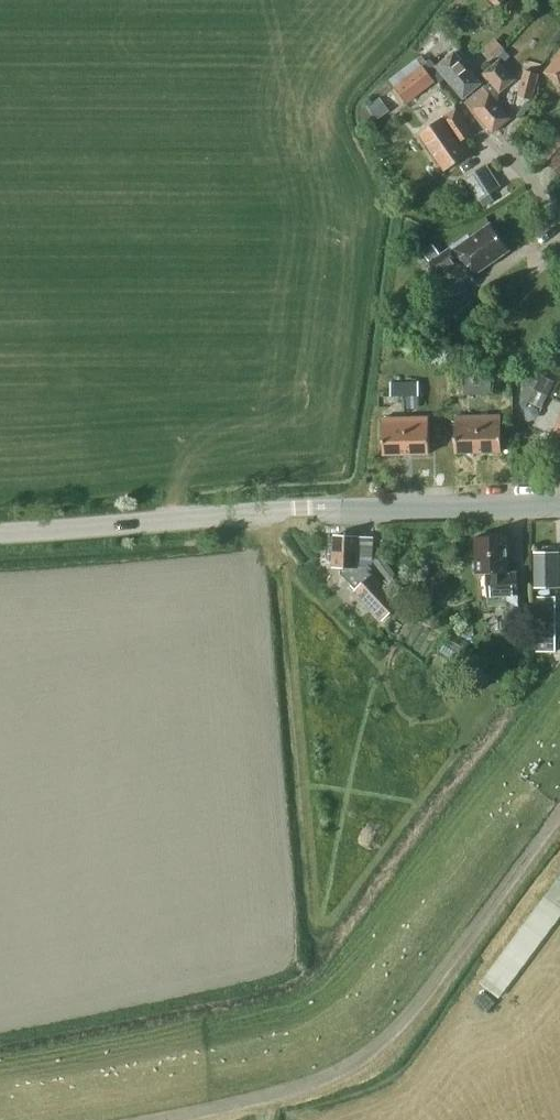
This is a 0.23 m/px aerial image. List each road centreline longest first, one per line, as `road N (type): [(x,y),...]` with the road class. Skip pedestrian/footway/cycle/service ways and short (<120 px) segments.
road 1 (tertiary): [(0,532),(300,508),(559,502)]

